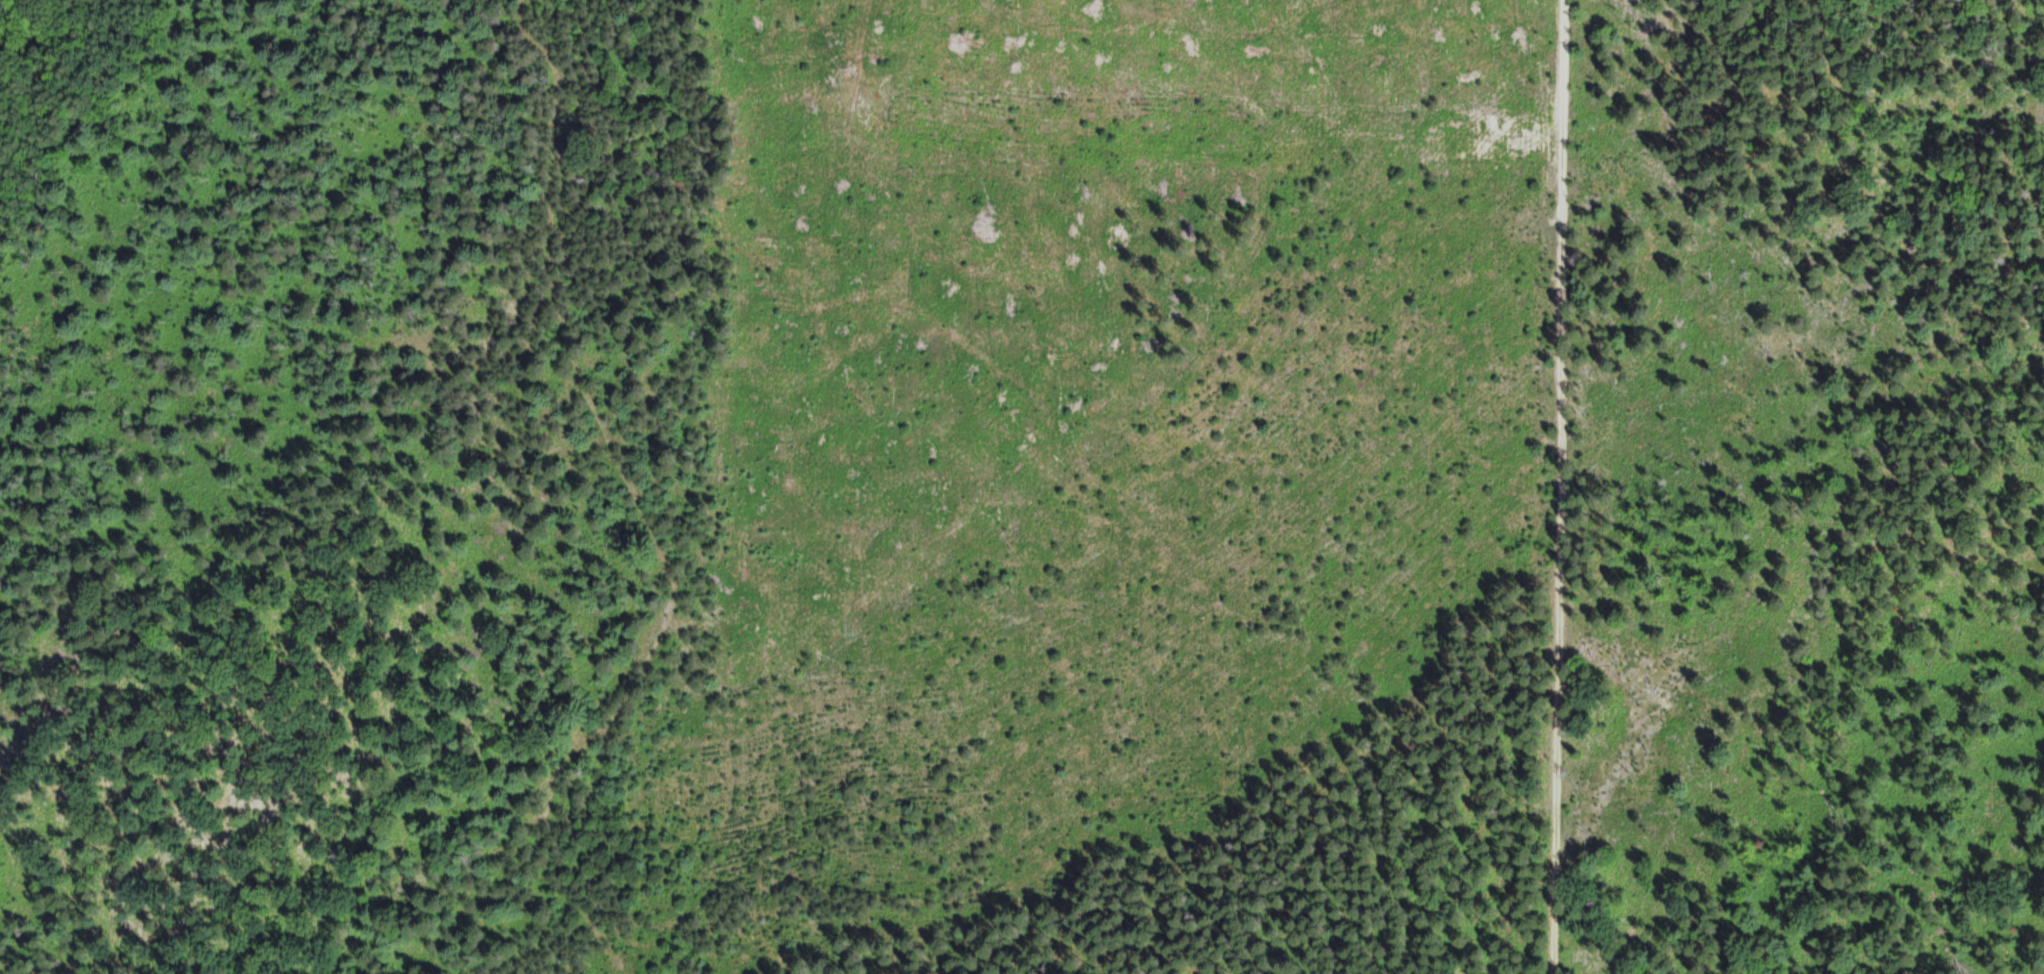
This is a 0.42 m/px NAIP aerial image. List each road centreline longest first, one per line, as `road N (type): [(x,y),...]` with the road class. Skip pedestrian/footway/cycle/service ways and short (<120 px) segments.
road 1 (track): [(1554,973),(1567,0)]
road 2 (track): [(522,0),(552,56),(554,261),(573,361),(678,588),(634,687),(544,778)]

